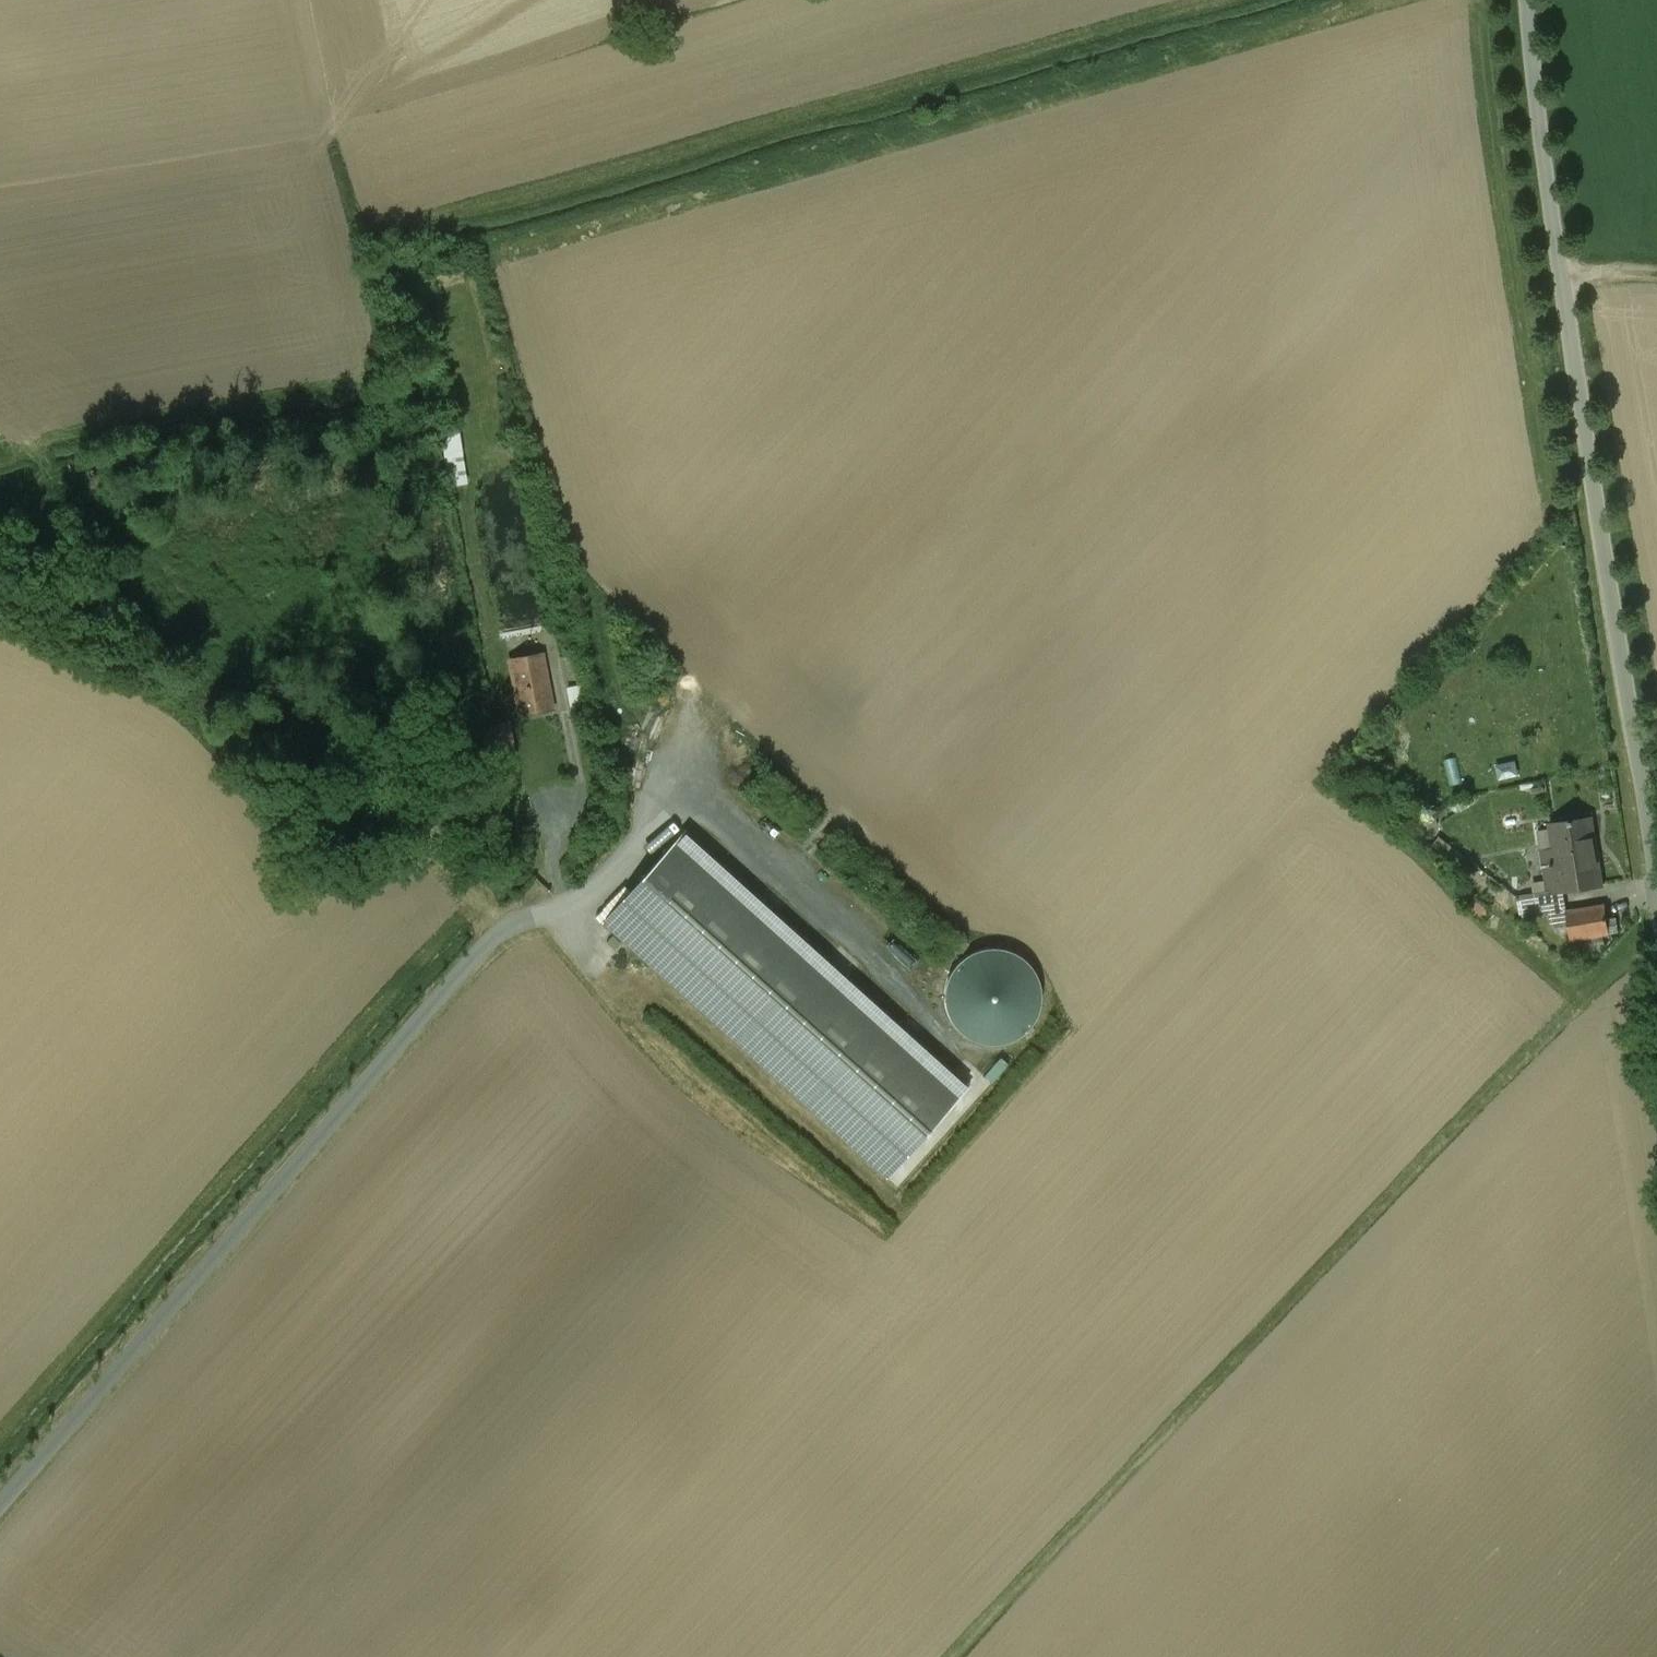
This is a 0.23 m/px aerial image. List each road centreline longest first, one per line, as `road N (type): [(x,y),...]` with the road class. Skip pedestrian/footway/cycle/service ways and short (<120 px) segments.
road 1 (unclassified): [(1527,0),(1562,278),(1656,871)]

